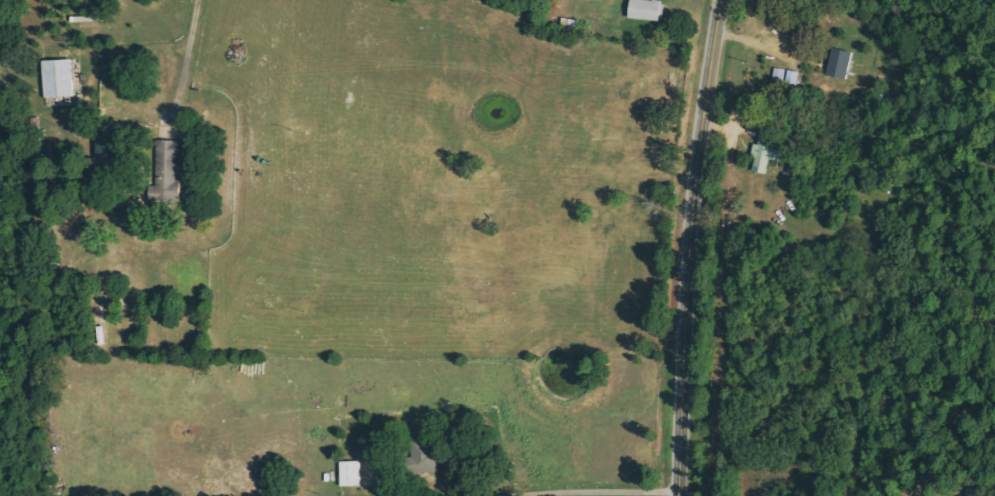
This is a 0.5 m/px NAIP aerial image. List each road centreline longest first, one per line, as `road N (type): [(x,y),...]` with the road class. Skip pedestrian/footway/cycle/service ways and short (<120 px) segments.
road 1 (secondary): [(722,0),(697,189),(682,495)]

